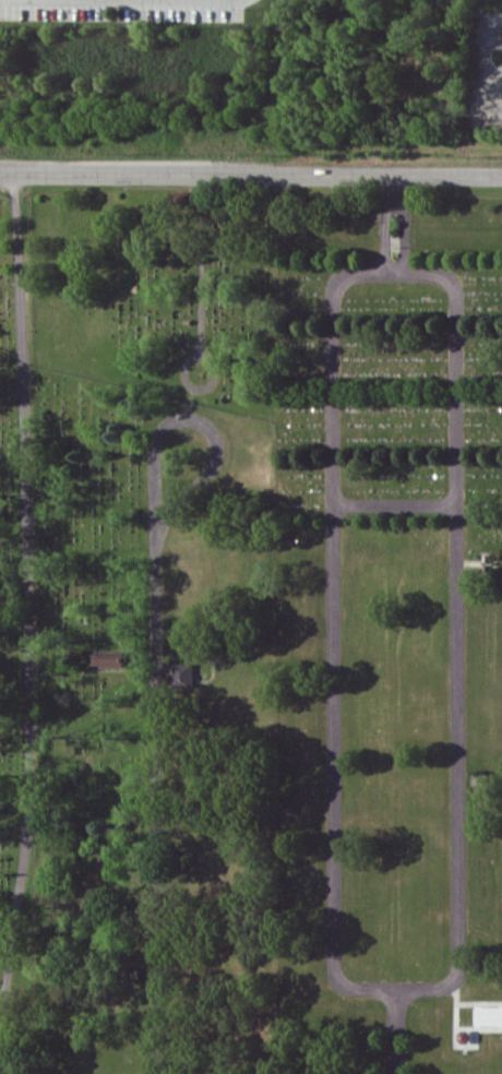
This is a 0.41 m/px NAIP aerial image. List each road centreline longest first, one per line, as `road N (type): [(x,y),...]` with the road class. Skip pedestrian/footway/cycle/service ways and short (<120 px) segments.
road 1 (tertiary): [(0,172),(501,176)]

